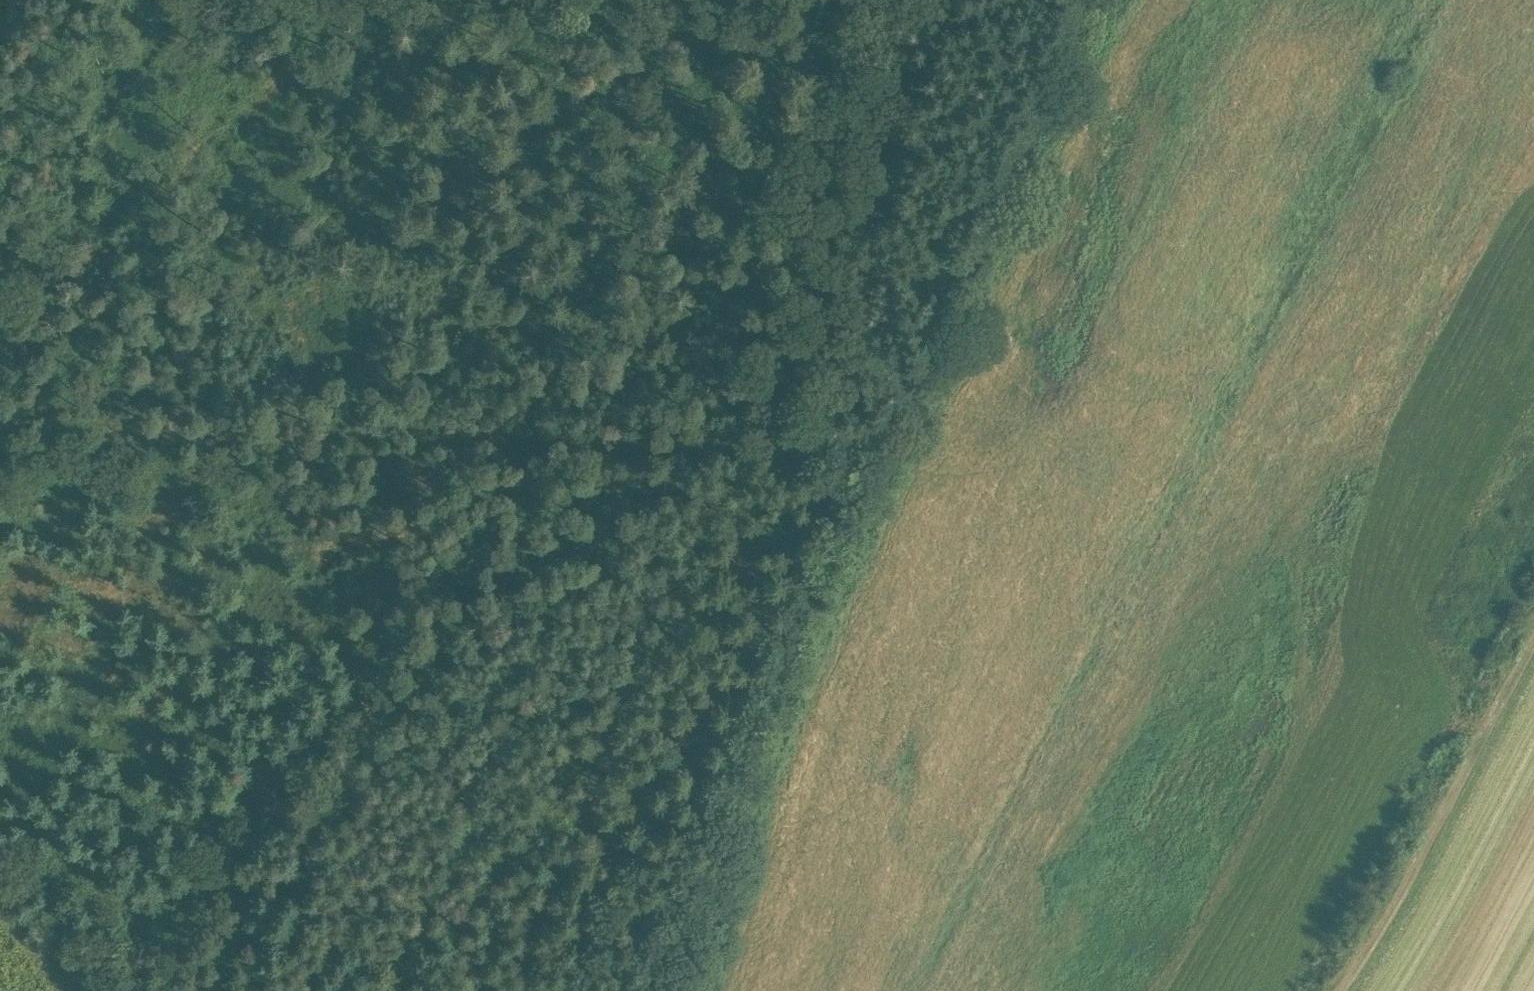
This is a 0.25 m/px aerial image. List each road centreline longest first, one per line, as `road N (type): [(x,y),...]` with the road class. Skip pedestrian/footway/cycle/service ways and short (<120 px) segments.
road 1 (track): [(1533,654),(1341,990)]

